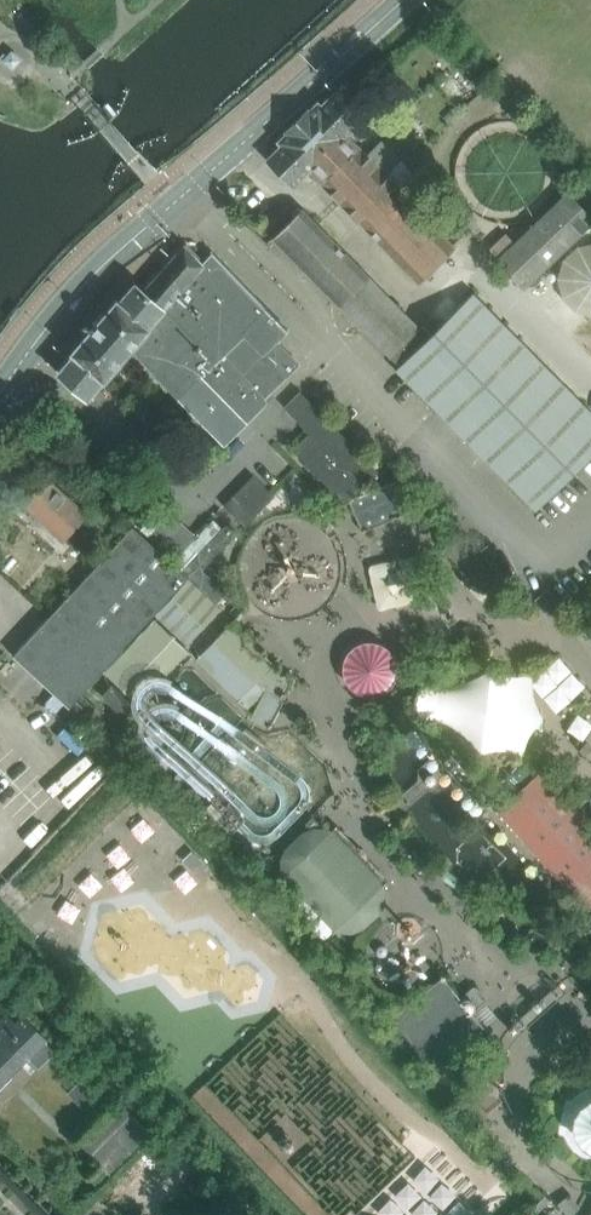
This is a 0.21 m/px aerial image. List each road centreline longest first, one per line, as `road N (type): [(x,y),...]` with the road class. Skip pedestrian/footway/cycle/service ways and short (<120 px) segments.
road 1 (tertiary): [(0,394),(49,324),(132,239),(402,0)]
road 2 (track): [(0,960),(189,1161),(146,1203)]

